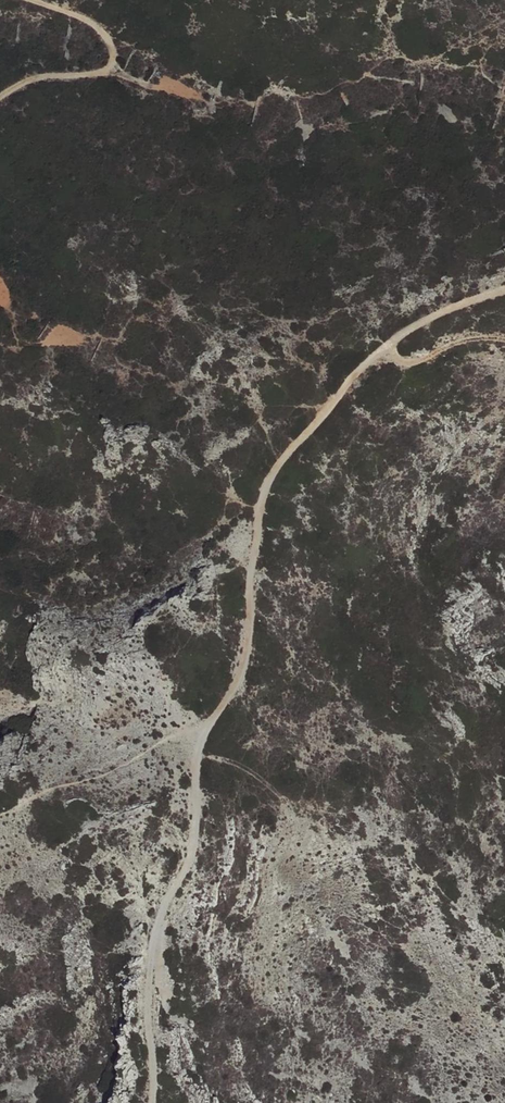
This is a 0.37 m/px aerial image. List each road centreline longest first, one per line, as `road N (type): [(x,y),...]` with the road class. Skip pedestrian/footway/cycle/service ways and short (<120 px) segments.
road 1 (track): [(504,292),(425,321),(347,386),(267,487),(256,516),(244,663),(207,725),(196,842),(156,936),(154,1102)]
road 2 (track): [(37,0),(87,20),(112,43),(115,64),(108,73),(42,80),(0,104)]
road 3 (track): [(384,356),(415,360),(468,339),(504,340)]

